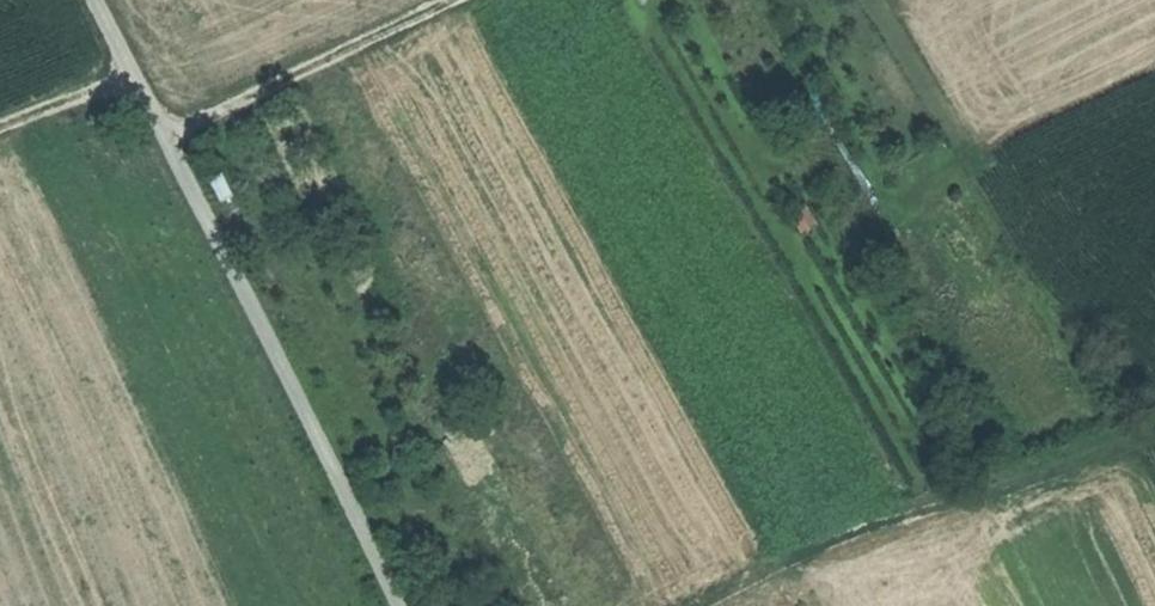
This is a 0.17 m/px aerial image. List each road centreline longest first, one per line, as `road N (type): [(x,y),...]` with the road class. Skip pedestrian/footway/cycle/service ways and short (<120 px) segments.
road 1 (track): [(423,605),(96,0)]
road 2 (track): [(1154,417),(931,499),(697,605)]
road 3 (track): [(167,135),(449,0)]
road 4 (track): [(0,125),(131,70)]

